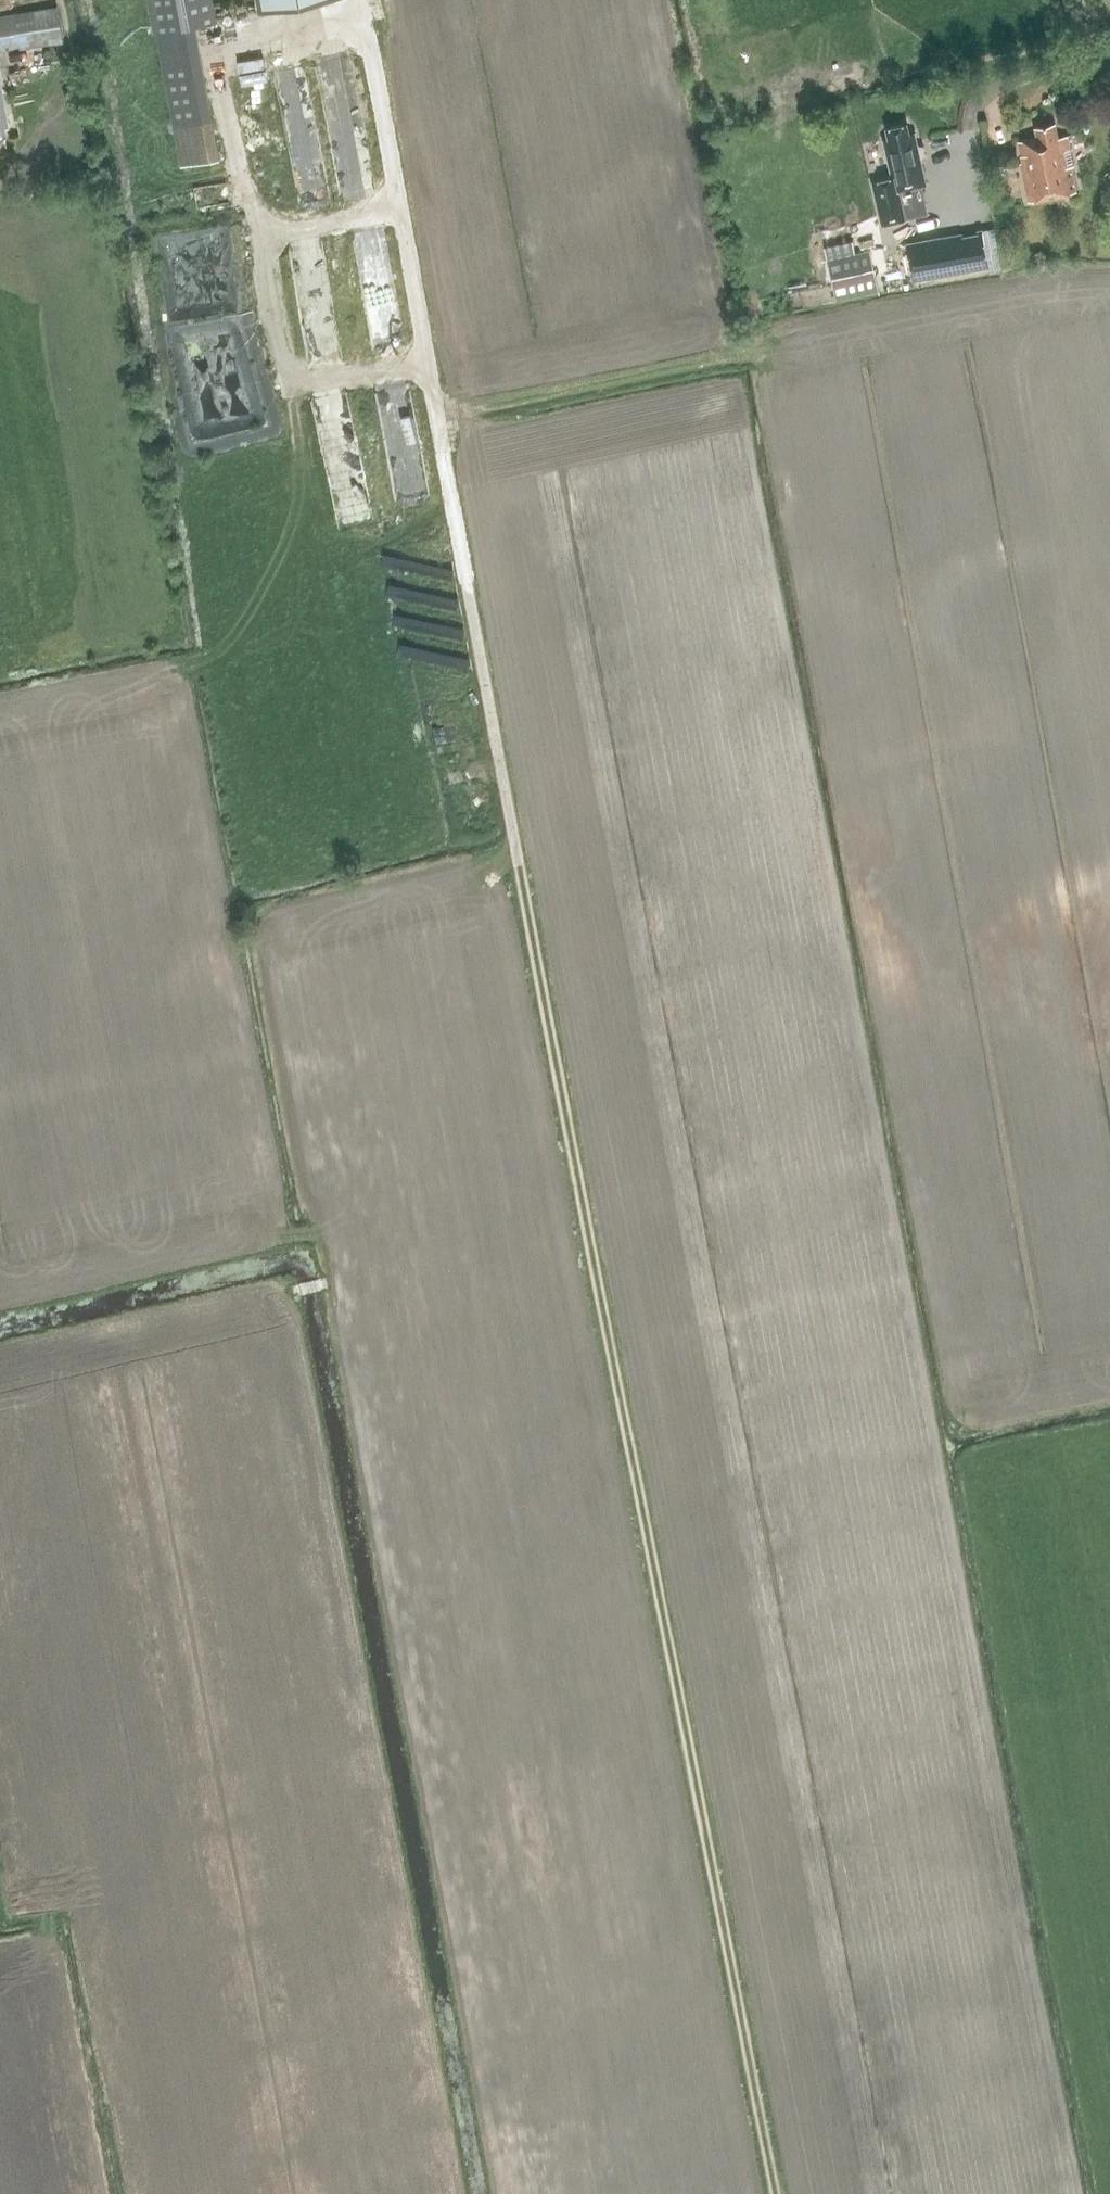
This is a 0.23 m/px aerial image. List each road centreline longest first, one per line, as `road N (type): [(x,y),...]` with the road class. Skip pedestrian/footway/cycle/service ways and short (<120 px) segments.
road 1 (track): [(1109,55),(1032,71),(972,100),(969,120)]

